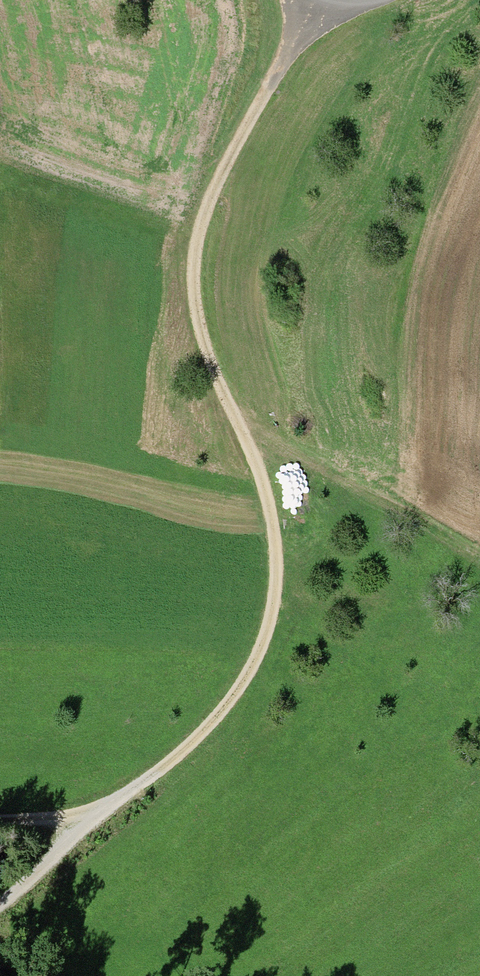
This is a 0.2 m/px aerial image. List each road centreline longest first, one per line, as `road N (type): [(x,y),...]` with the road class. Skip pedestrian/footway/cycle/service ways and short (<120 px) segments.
road 1 (track): [(0,822),(108,809),(181,755),(231,695),(262,642),(274,596),(275,537),(246,446)]
road 2 (track): [(246,446),(203,351),(190,287),(194,233),(299,37),(303,10)]
road 3 (track): [(479,555),(294,455),(246,446)]
road 4 (track): [(0,906),(108,809)]

